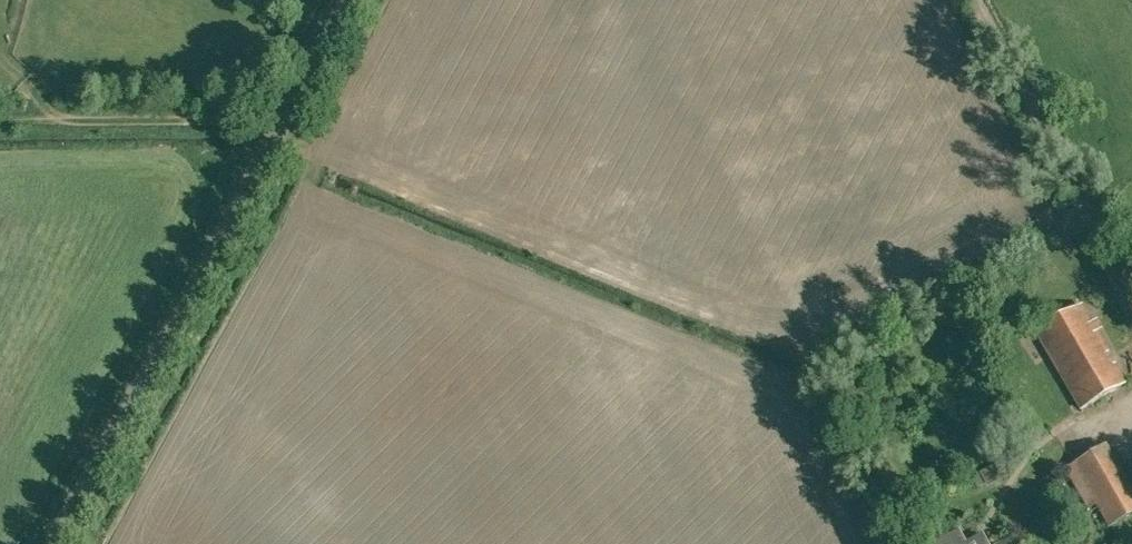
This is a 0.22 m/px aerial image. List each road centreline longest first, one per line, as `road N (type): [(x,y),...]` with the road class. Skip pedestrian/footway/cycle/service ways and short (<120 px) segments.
road 1 (unclassified): [(53,543),(350,0)]
road 2 (track): [(284,120),(51,120)]

